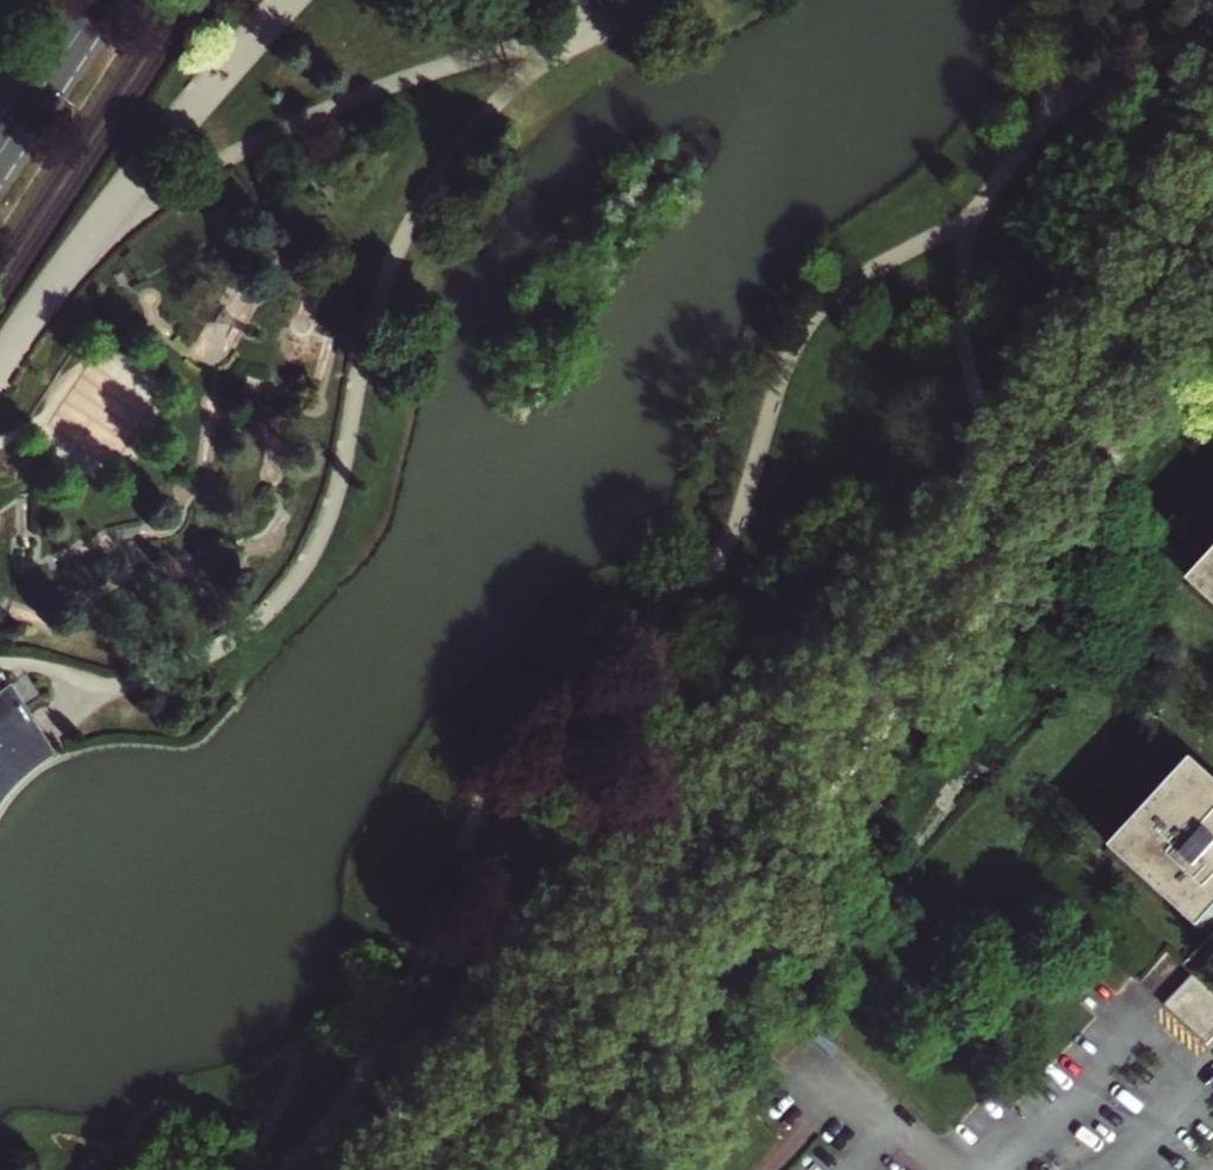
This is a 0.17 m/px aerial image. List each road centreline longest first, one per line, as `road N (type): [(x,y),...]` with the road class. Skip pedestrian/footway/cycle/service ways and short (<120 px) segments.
road 1 (residential): [(1212,218),(1101,373),(419,1169)]
road 2 (primary): [(0,149),(98,0)]

